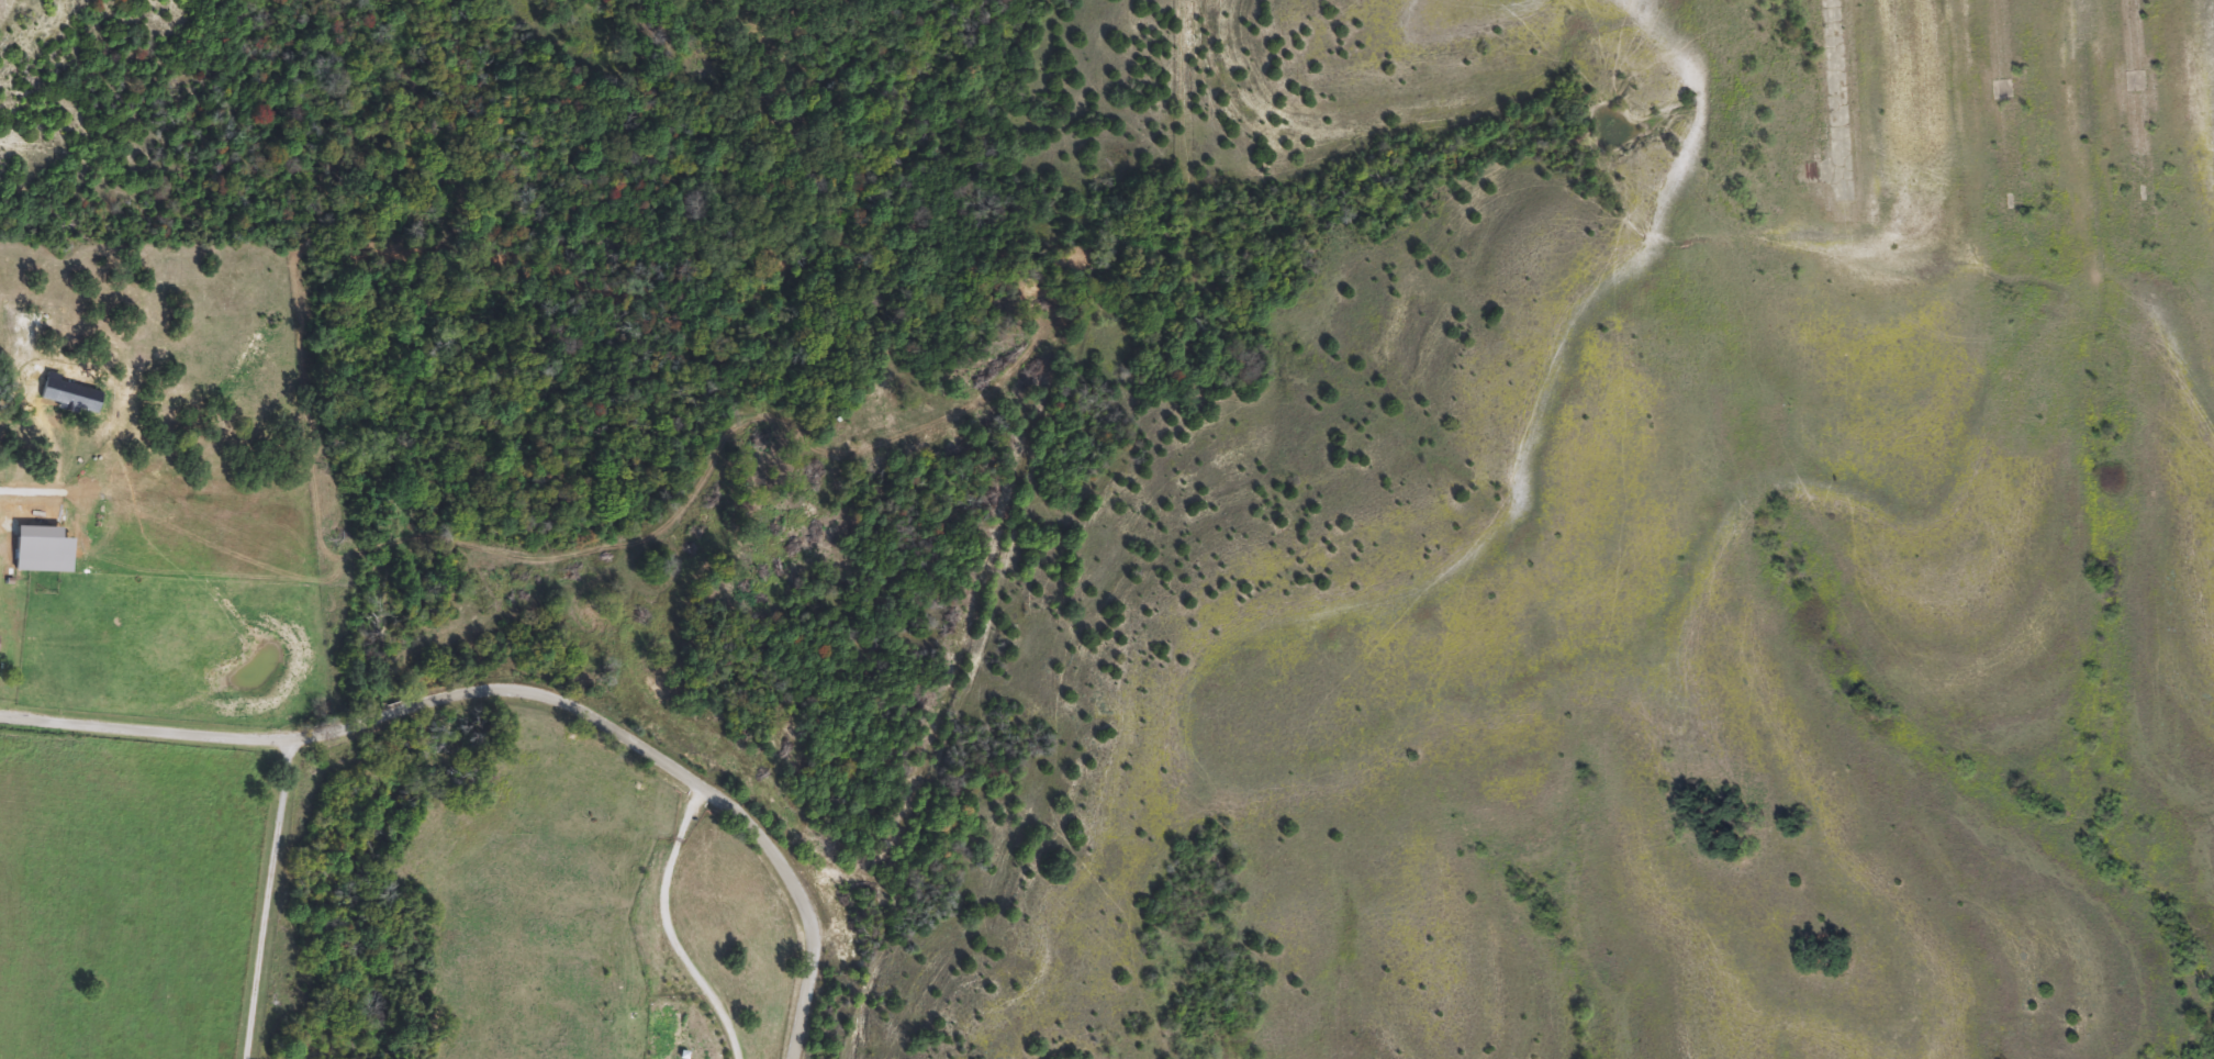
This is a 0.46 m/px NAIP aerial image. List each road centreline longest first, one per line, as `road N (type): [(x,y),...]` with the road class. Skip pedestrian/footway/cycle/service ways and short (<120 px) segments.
road 1 (residential): [(791,1058),(817,954),(795,876),(735,802),(572,699),(516,689),(465,693),(299,744),(0,718)]
road 2 (track): [(2055,0),(2064,180)]

